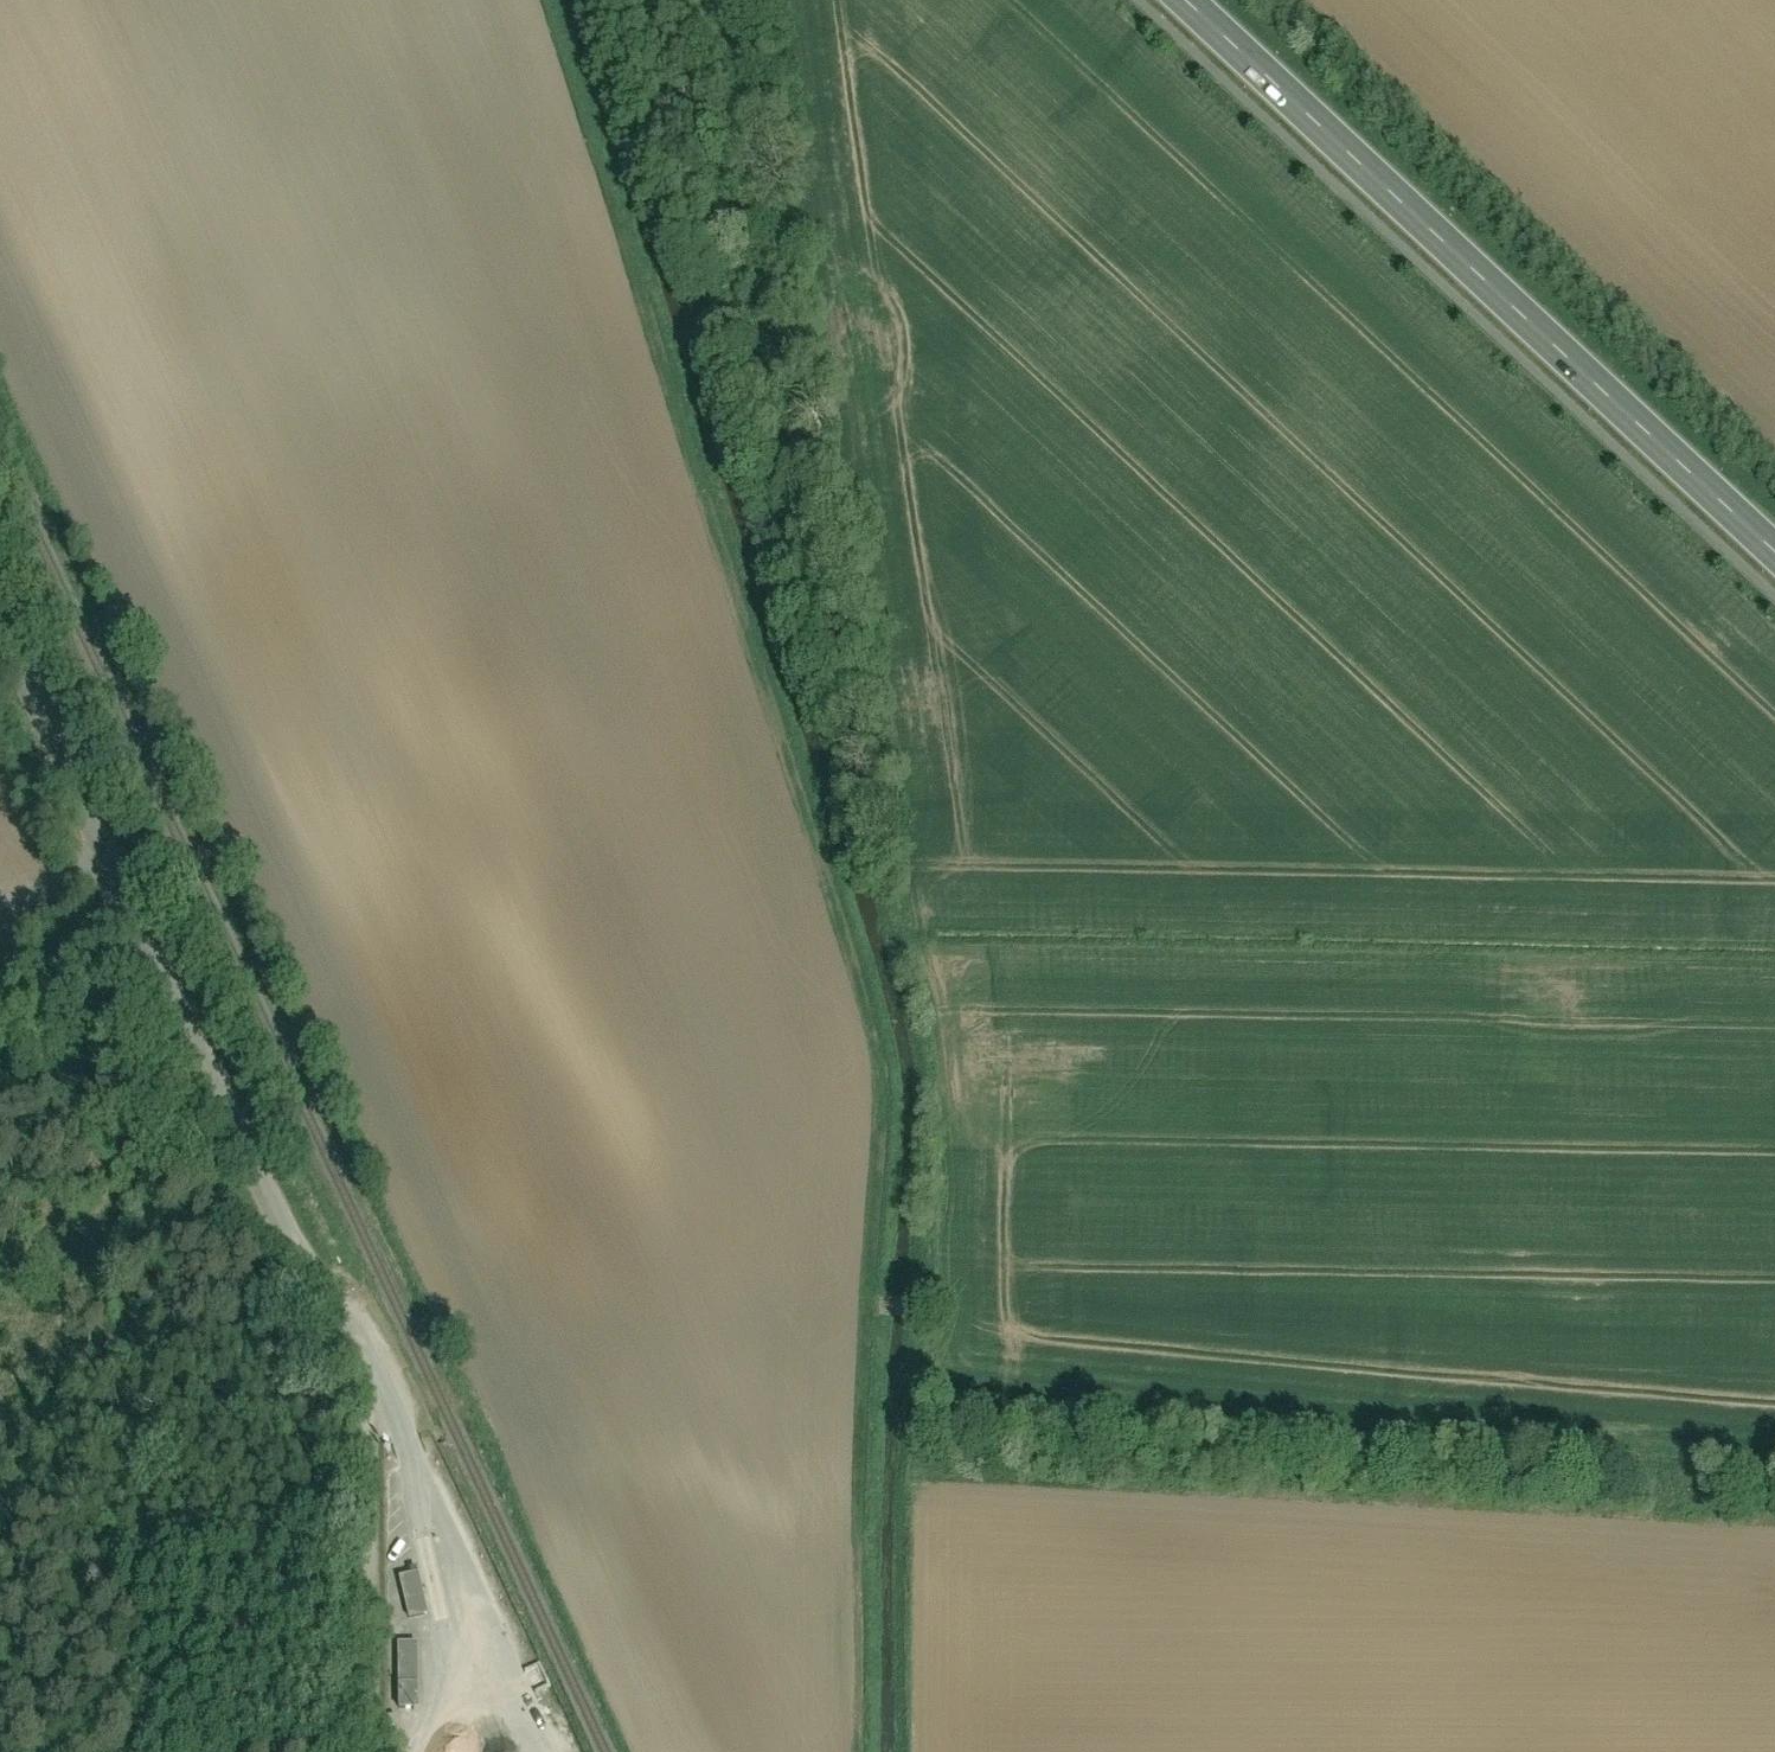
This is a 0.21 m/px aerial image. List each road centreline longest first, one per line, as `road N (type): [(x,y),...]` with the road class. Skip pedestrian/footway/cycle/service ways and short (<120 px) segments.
road 1 (primary): [(1181,0),(1774,556)]
road 2 (track): [(365,1751),(375,1366)]
road 3 (track): [(141,925),(0,993)]

